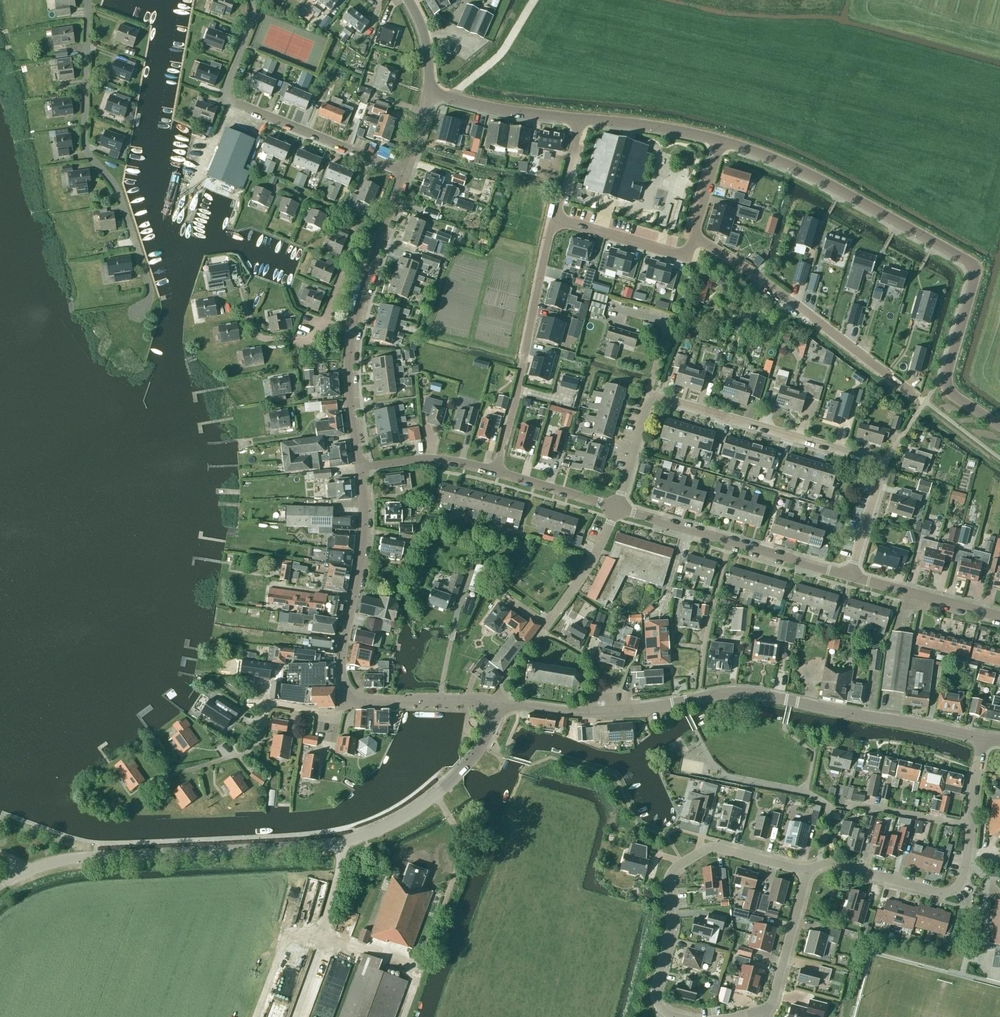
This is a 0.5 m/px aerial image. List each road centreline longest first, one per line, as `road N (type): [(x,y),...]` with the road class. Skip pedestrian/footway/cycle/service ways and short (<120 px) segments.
road 1 (tertiary): [(0,886),(68,859),(355,837),(411,810),(459,772),(492,726),(496,702)]
road 2 (tertiary): [(981,739),(743,692),(595,713),(496,702)]
road 3 (tertiary): [(721,140),(823,180),(970,263),(971,289),(946,386),(999,427)]
road 4 (residential): [(88,0),(85,155),(118,197),(148,284),(133,307)]
road 5 (residential): [(805,872),(712,847),(671,872),(671,928),(654,991),(674,1016)]
road 6 (residential): [(403,170),(223,97),(252,26),(253,0)]
road 7 (residential): [(696,233),(910,391)]
road 8 (residential): [(555,216),(495,470)]
road 9 (residential): [(349,689),(339,716),(276,703),(254,745),(147,781)]
road 10 (residential): [(883,463),(648,394)]
road 11 (residential): [(617,507),(846,574)]
road 12 (tertiary): [(349,689),(342,655),(366,514),(361,467)]
road 13 (residential): [(805,872),(833,864),(944,892),(959,882),(970,824)]
road 14 (tertiary): [(352,329),(403,170)]
road 15 (residential): [(555,216),(691,252),(696,233)]
road 16 (residential): [(999,617),(846,574)]
road 17 (residential): [(536,638),(599,548),(617,507)]
road 18 (tertiary): [(428,92),(580,117)]
road 19 (tertiary): [(496,702),(369,700),(349,689)]
road 20 (residential): [(768,1013),(805,872)]
road 21 (tertiary): [(580,117),(721,140)]
road 22 (tertiary): [(361,467),(352,329)]
road 23 (residential): [(361,467),(426,459),(495,470)]
road 24 (track): [(446,97),(495,58),(533,0)]
road 25 (residential): [(495,470),(617,507)]
road 26 (residential): [(648,394),(668,326),(615,309)]
road 27 (residential): [(970,824),(846,803)]

